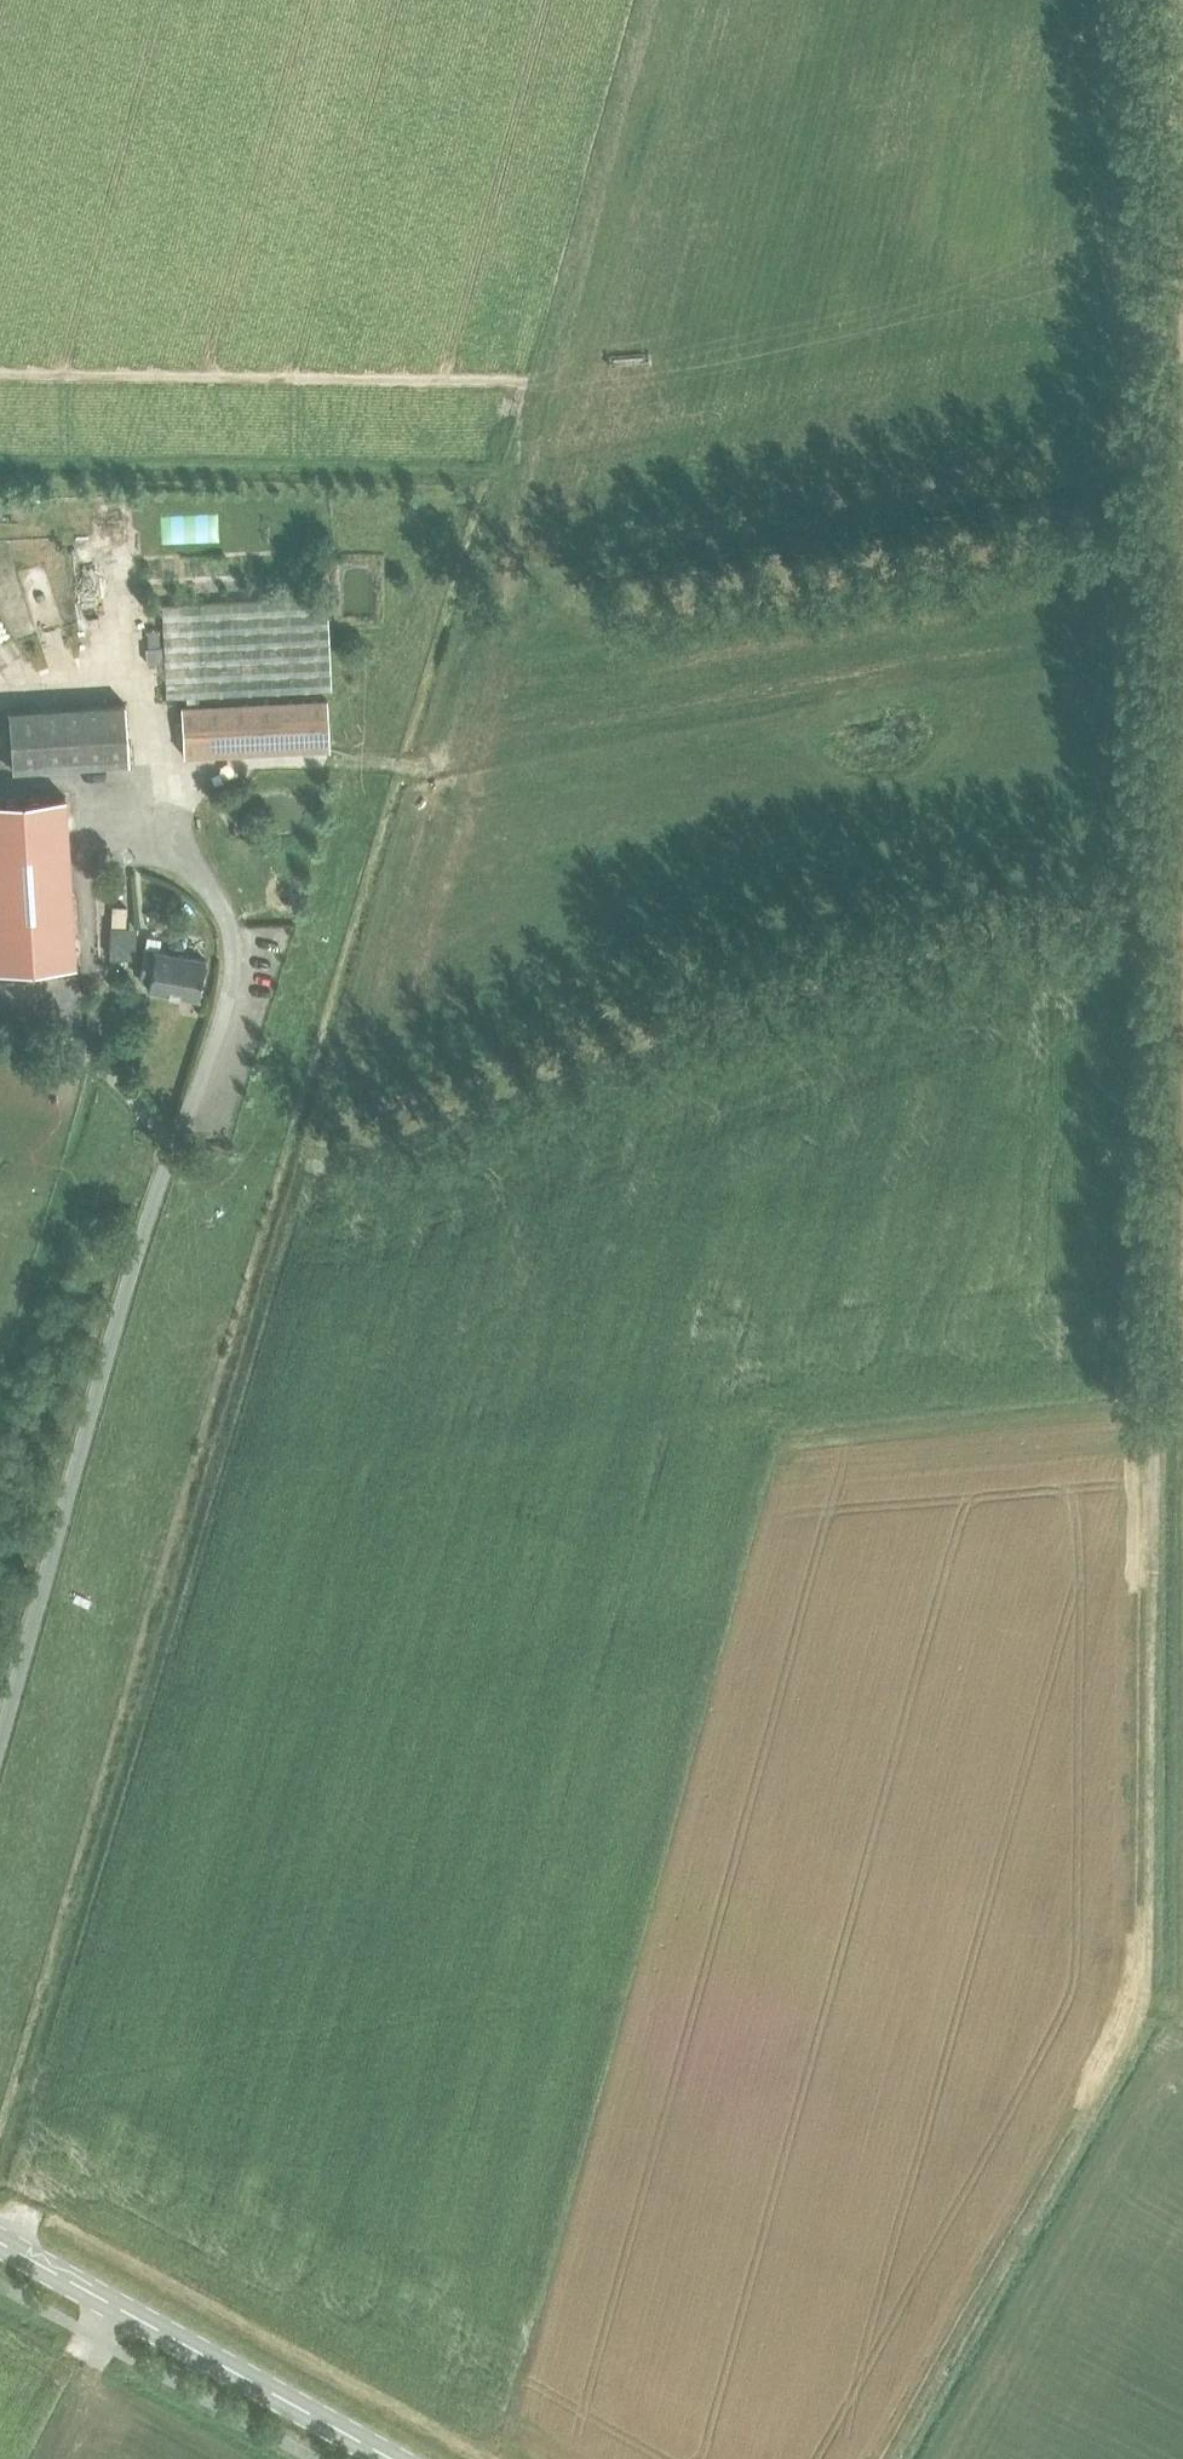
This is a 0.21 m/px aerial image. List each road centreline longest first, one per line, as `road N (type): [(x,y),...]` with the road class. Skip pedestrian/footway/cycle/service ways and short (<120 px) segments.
road 1 (unclassified): [(387,2458),(0,2243)]

